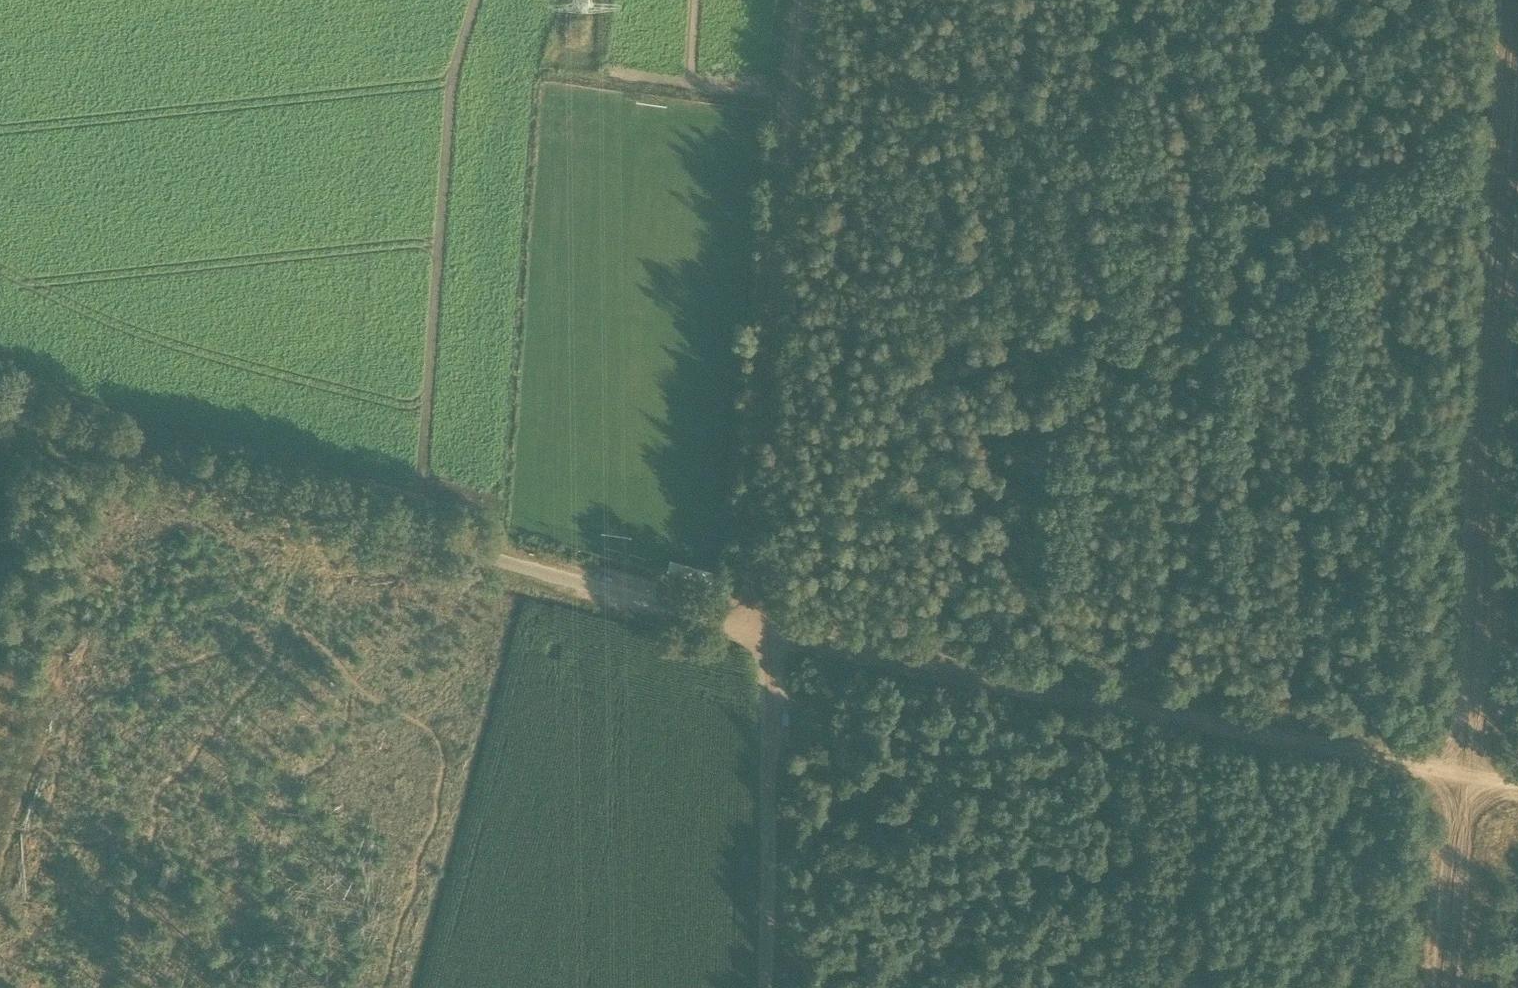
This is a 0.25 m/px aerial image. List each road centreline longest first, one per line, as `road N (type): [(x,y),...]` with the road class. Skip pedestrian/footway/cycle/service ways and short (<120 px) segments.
road 1 (track): [(1516,0),(1449,987)]
road 2 (track): [(1517,778),(1063,699),(744,619)]
road 3 (track): [(744,619),(244,488),(57,421),(0,393)]
road 4 (track): [(744,619),(794,0)]
road 5 (track): [(744,619),(774,689),(772,987)]

